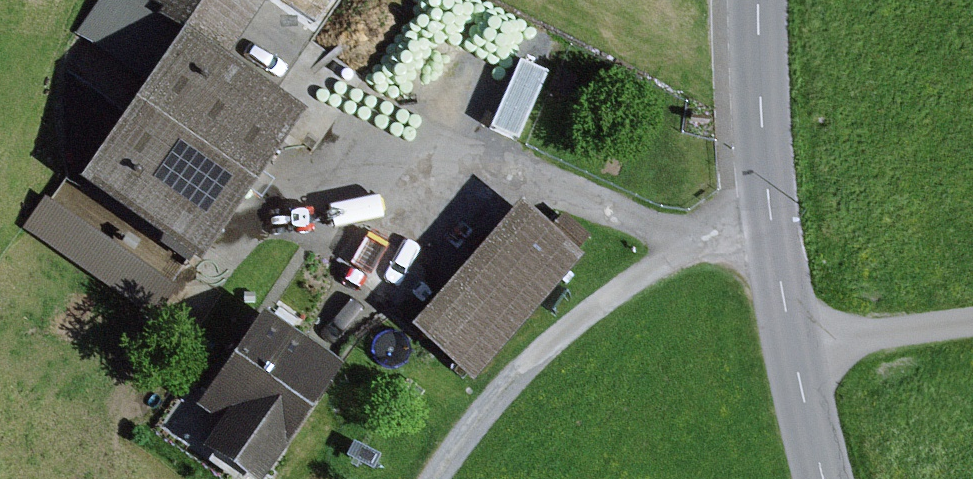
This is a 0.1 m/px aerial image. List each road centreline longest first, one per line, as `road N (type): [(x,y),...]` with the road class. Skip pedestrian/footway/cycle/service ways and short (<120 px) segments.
road 1 (track): [(698,238),(587,315),(438,478)]
road 2 (tertiary): [(757,0),(772,229),(792,348)]
road 3 (unclassified): [(792,348),(972,322)]
road 4 (tertiary): [(792,348),(824,478)]

